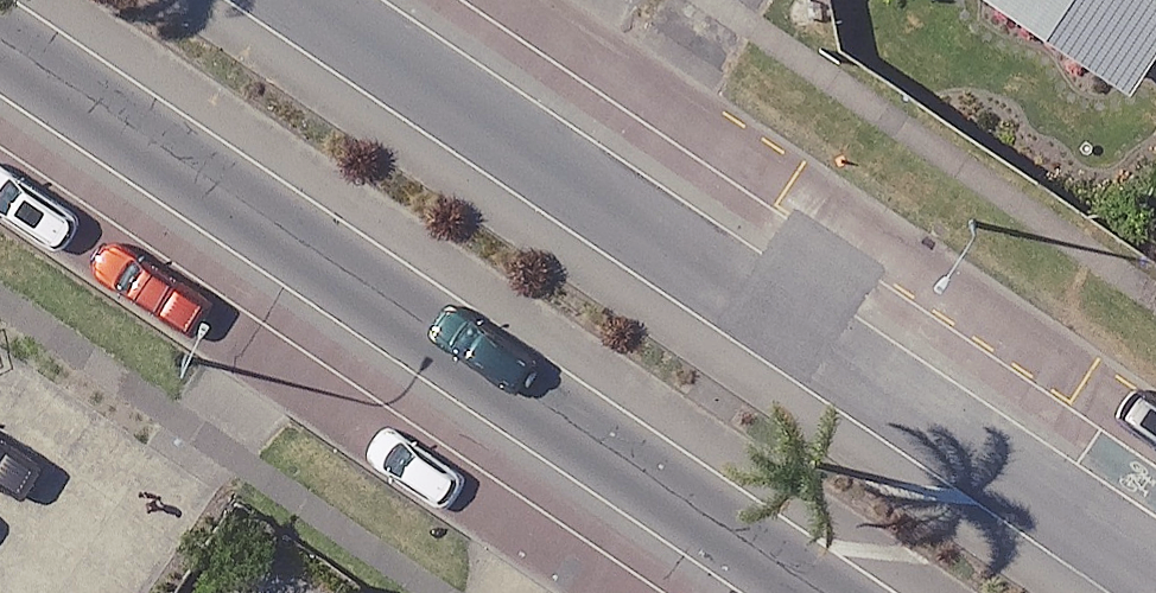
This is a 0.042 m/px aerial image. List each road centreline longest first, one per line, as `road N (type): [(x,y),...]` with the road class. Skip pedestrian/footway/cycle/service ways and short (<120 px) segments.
road 1 (secondary): [(313,0),(1155,562)]
road 2 (secondary): [(813,592),(0,44)]

